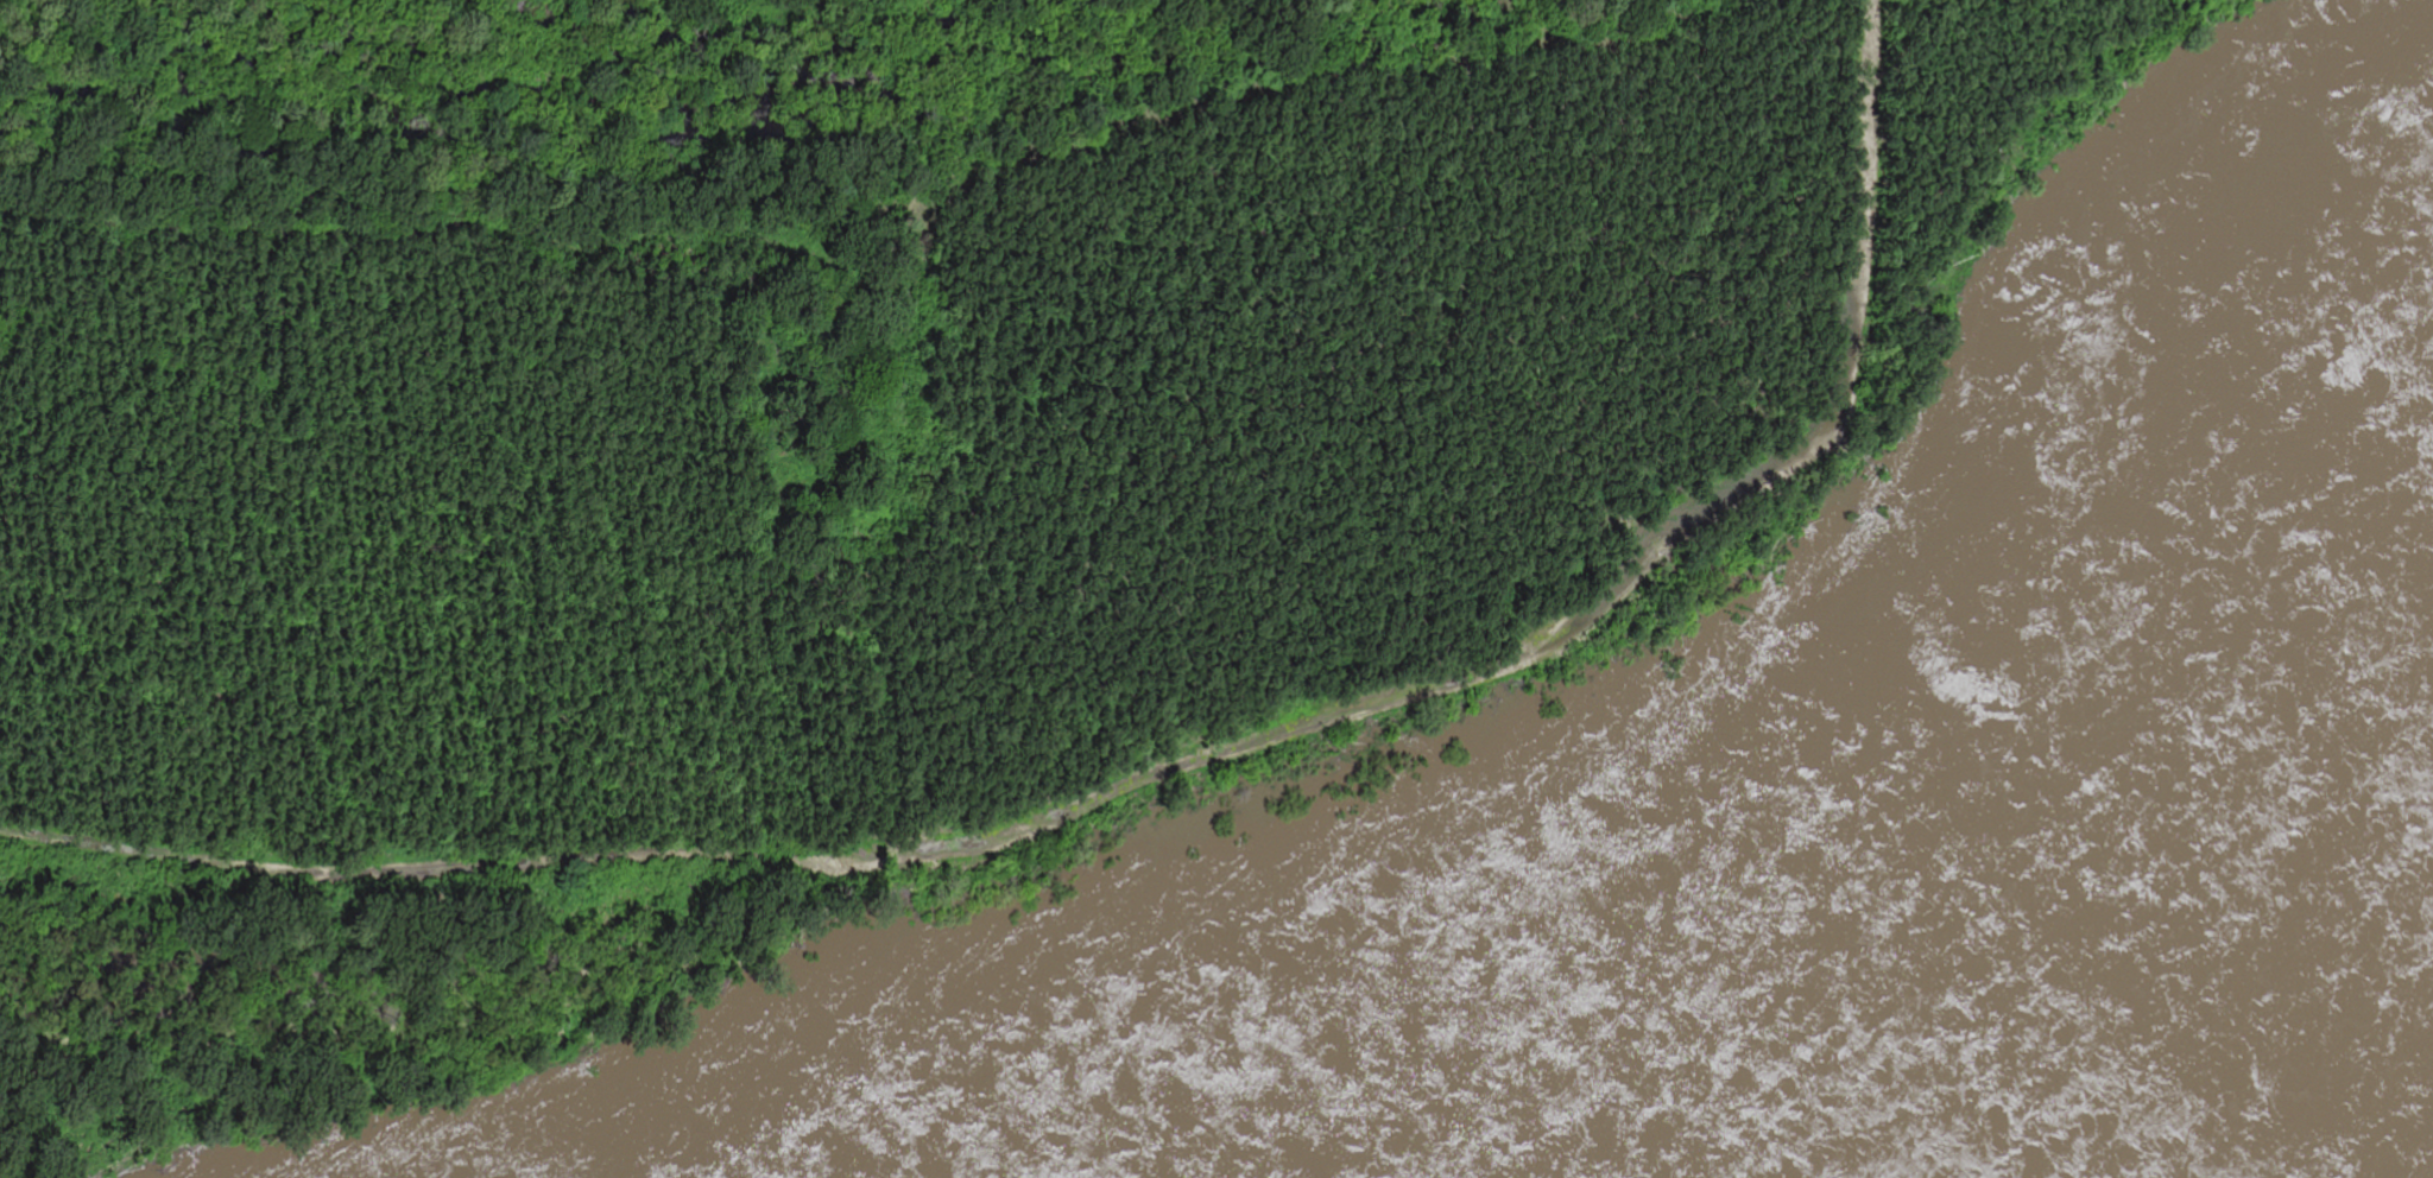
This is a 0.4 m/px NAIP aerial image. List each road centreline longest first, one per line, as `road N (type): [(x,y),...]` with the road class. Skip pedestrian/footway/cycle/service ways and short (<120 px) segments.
road 1 (track): [(1873,0),(1869,172),(1845,423)]

